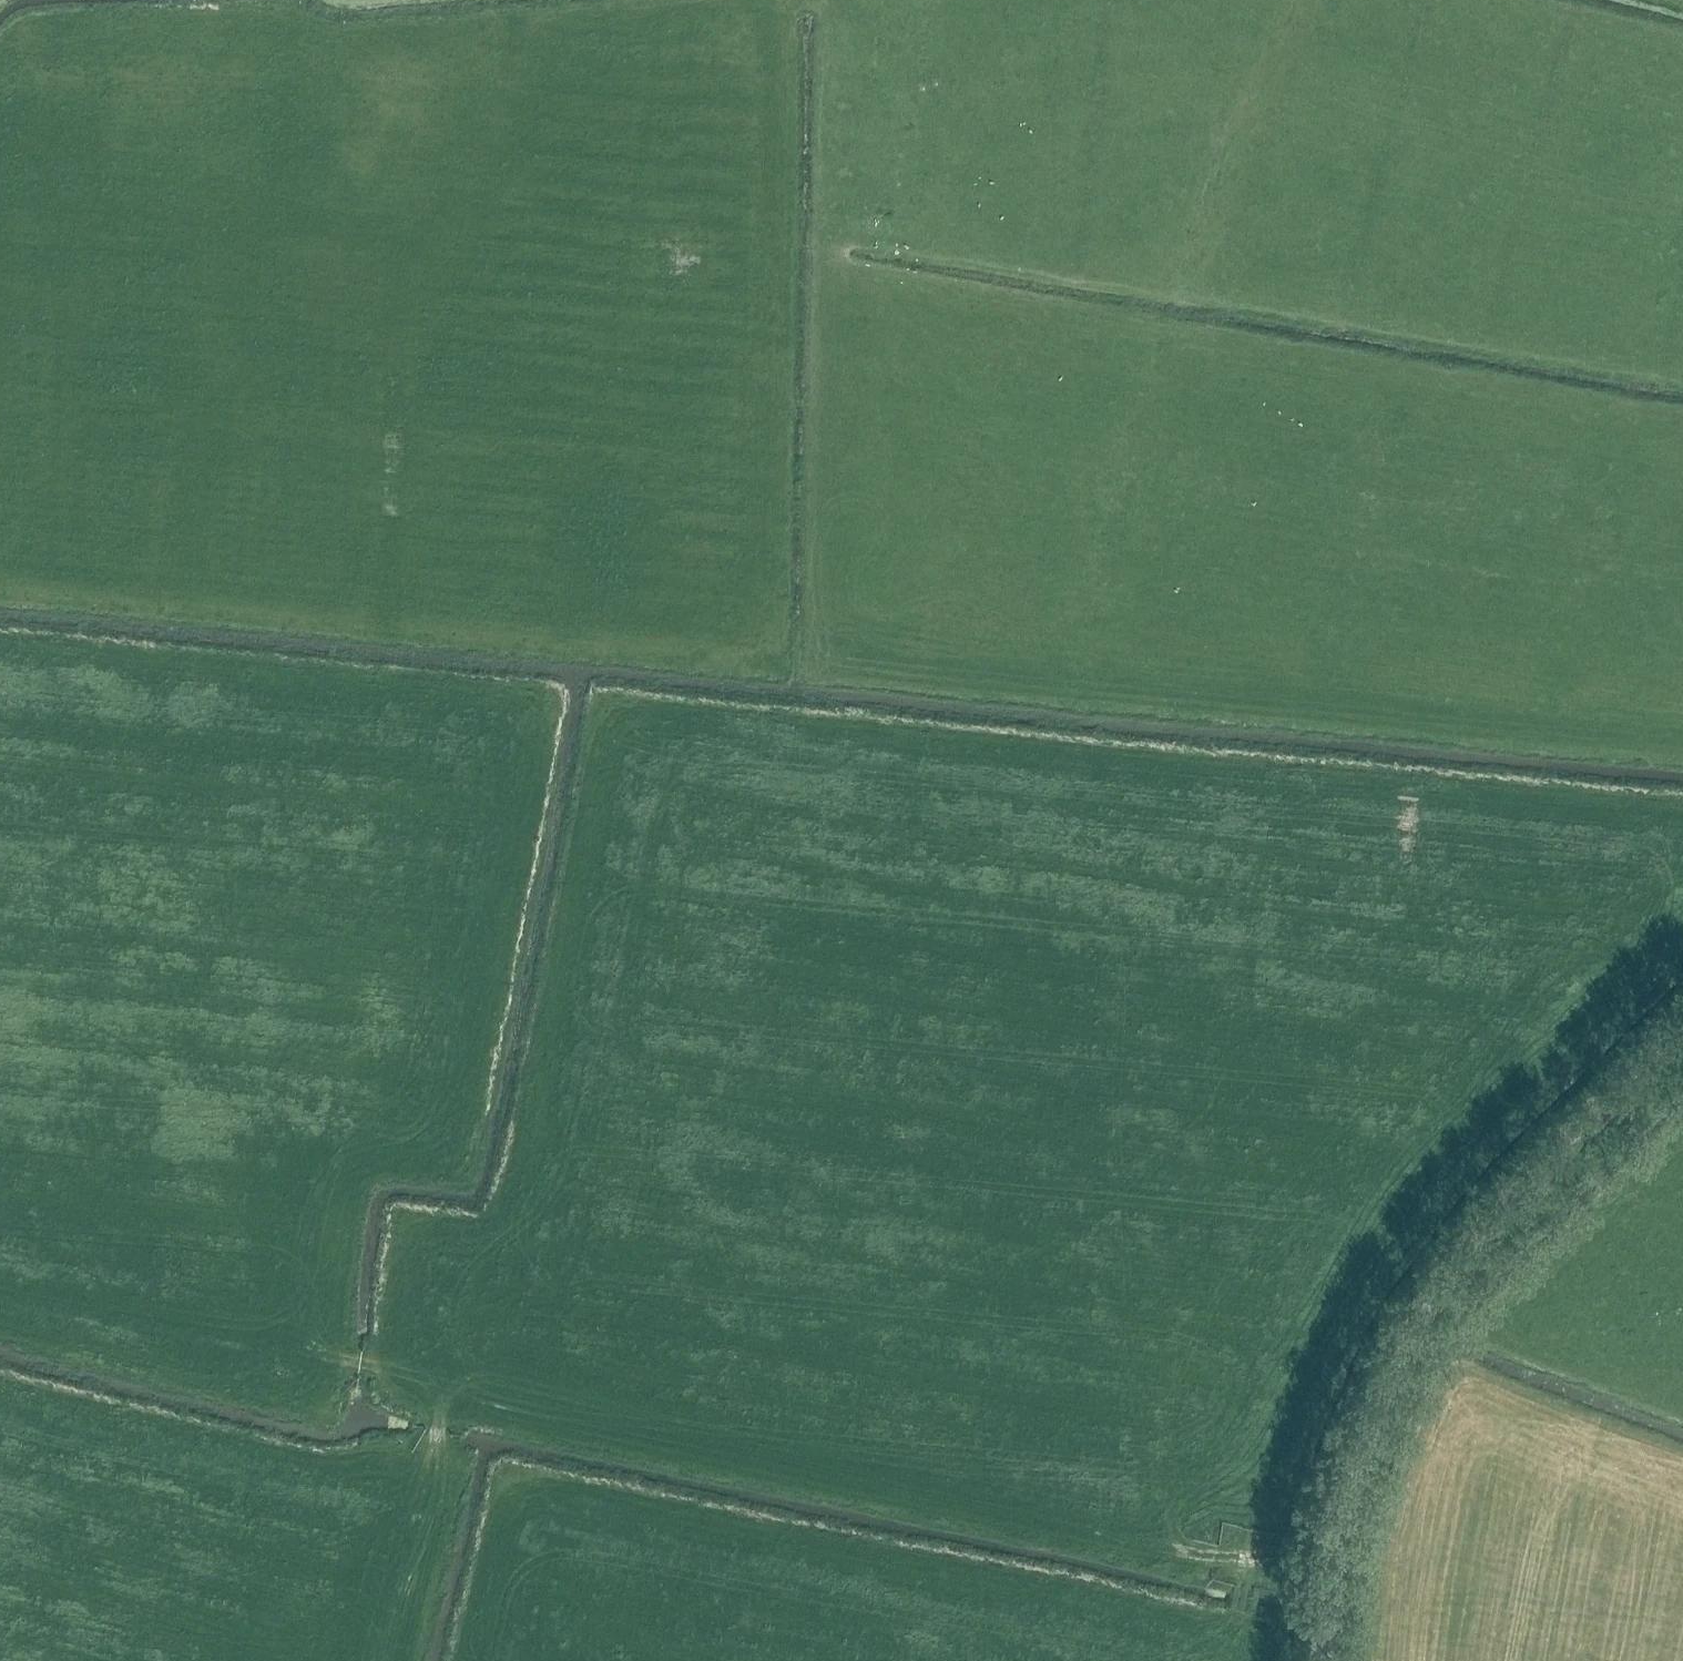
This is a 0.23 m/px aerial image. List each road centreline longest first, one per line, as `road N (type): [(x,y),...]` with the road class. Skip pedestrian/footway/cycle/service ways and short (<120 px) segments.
road 1 (tertiary): [(1321,1660),(1339,1514),(1365,1429),(1408,1337),(1484,1222),(1682,1022)]

